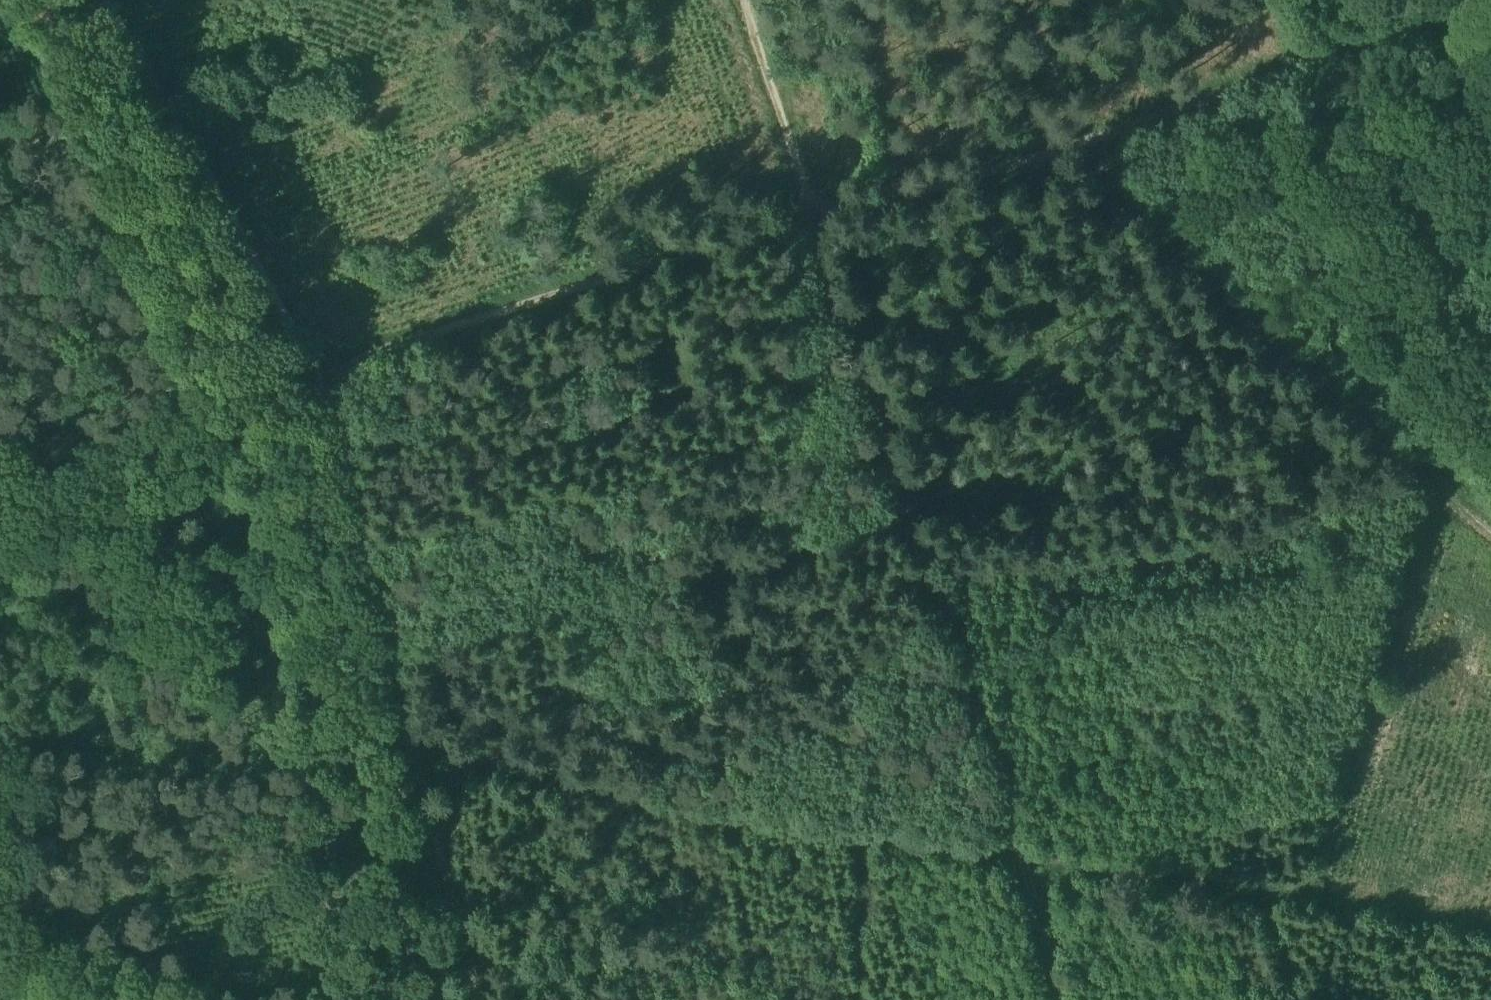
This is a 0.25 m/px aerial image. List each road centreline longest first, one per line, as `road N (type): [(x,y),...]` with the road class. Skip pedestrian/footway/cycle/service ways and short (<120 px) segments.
road 1 (track): [(321,375),(406,744),(434,779),(1035,887),(1490,939)]
road 2 (track): [(1490,13),(1318,64),(1100,151),(854,207),(321,375)]
road 3 (track): [(738,0),(1067,999)]
road 4 (track): [(1100,151),(1114,176),(1269,334),(1490,536)]
road 5 (track): [(106,0),(321,375)]
road 6 (track): [(434,779),(477,999)]

